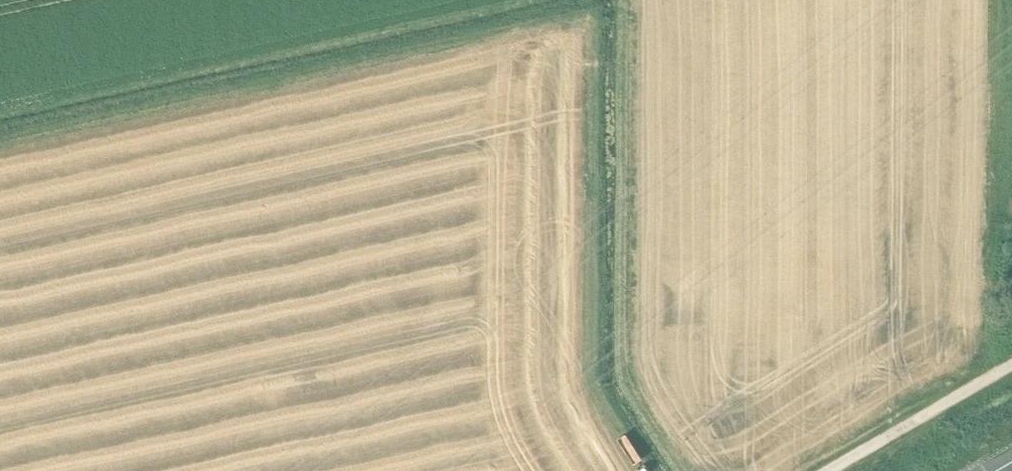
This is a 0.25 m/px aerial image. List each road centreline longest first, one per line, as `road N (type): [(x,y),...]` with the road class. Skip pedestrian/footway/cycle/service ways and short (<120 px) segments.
road 1 (track): [(830,470),(1011,364)]

